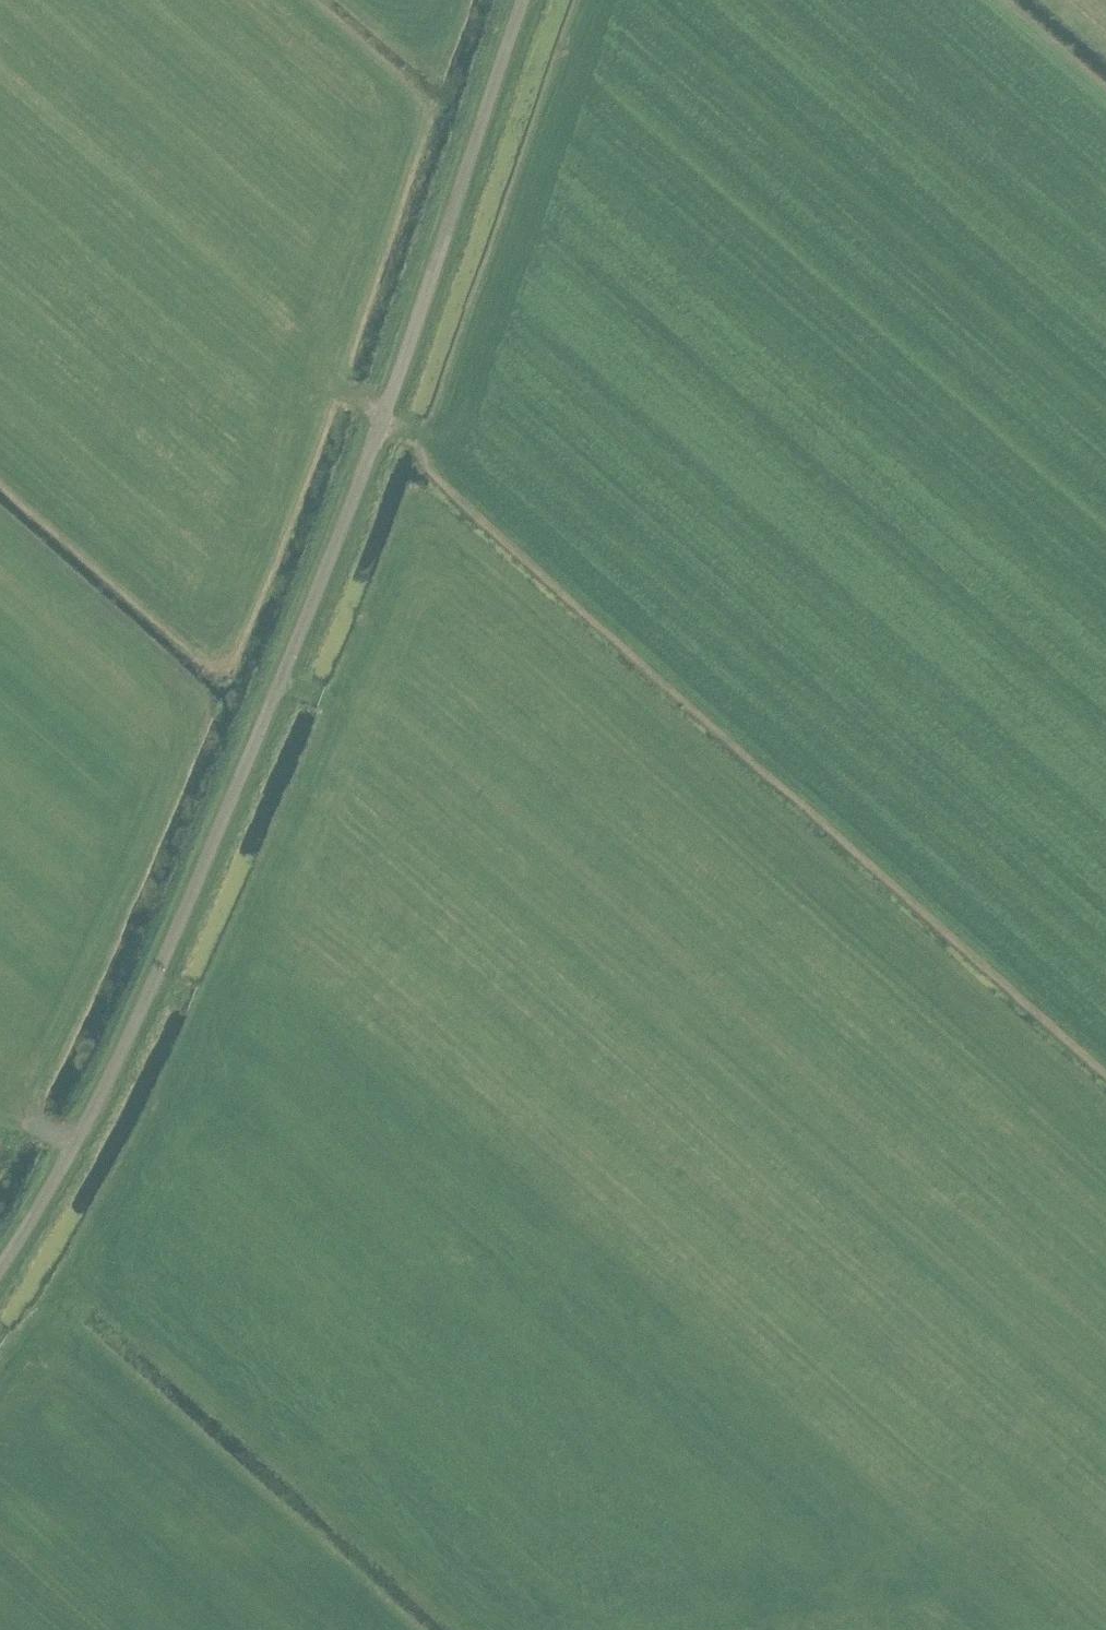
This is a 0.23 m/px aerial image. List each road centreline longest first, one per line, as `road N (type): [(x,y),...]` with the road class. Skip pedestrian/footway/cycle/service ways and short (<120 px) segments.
road 1 (unclassified): [(0,1273),(85,1130),(325,579),(530,0)]

